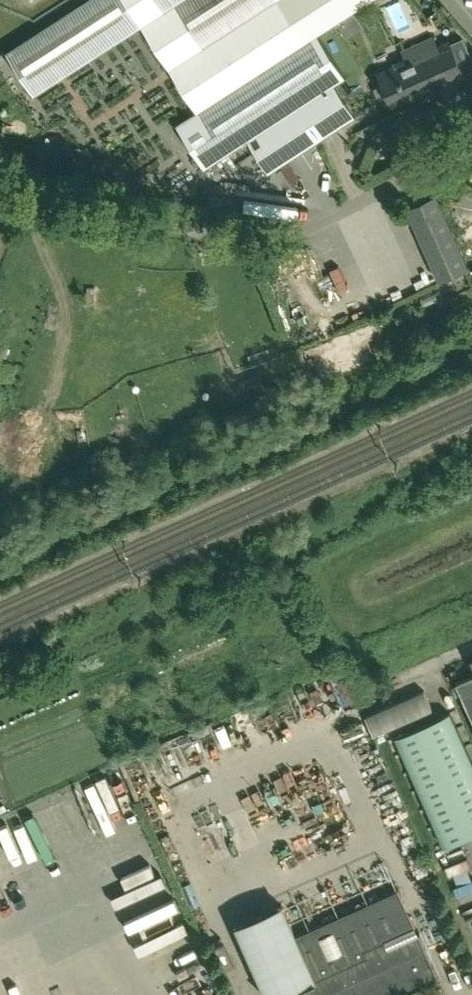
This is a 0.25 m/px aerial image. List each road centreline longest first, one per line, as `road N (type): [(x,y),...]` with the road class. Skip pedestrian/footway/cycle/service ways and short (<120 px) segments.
road 1 (unclassified): [(471,143),(280,237),(68,212),(0,186)]

